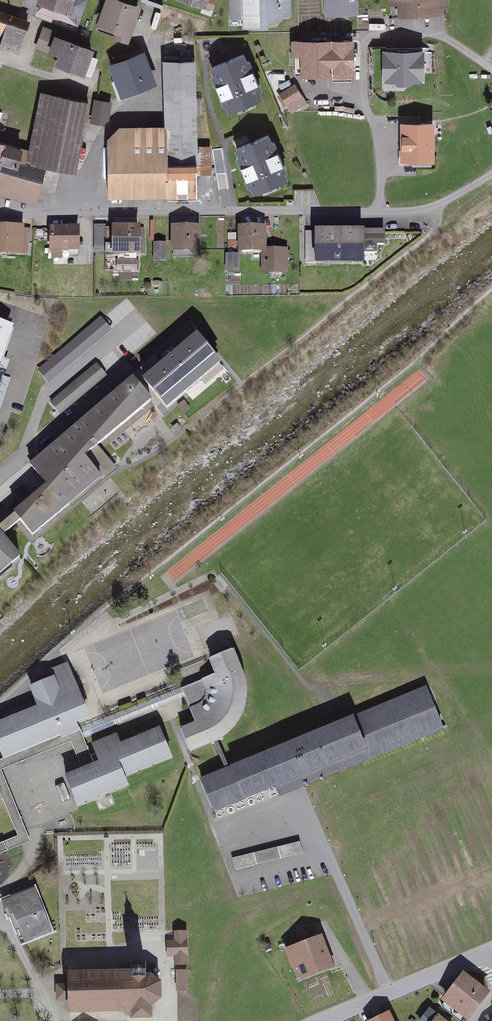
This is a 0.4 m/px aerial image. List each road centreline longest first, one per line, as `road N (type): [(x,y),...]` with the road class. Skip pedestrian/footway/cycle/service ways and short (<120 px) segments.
road 1 (residential): [(0,214),(286,208)]
road 2 (unclassified): [(328,1020),(491,953)]

